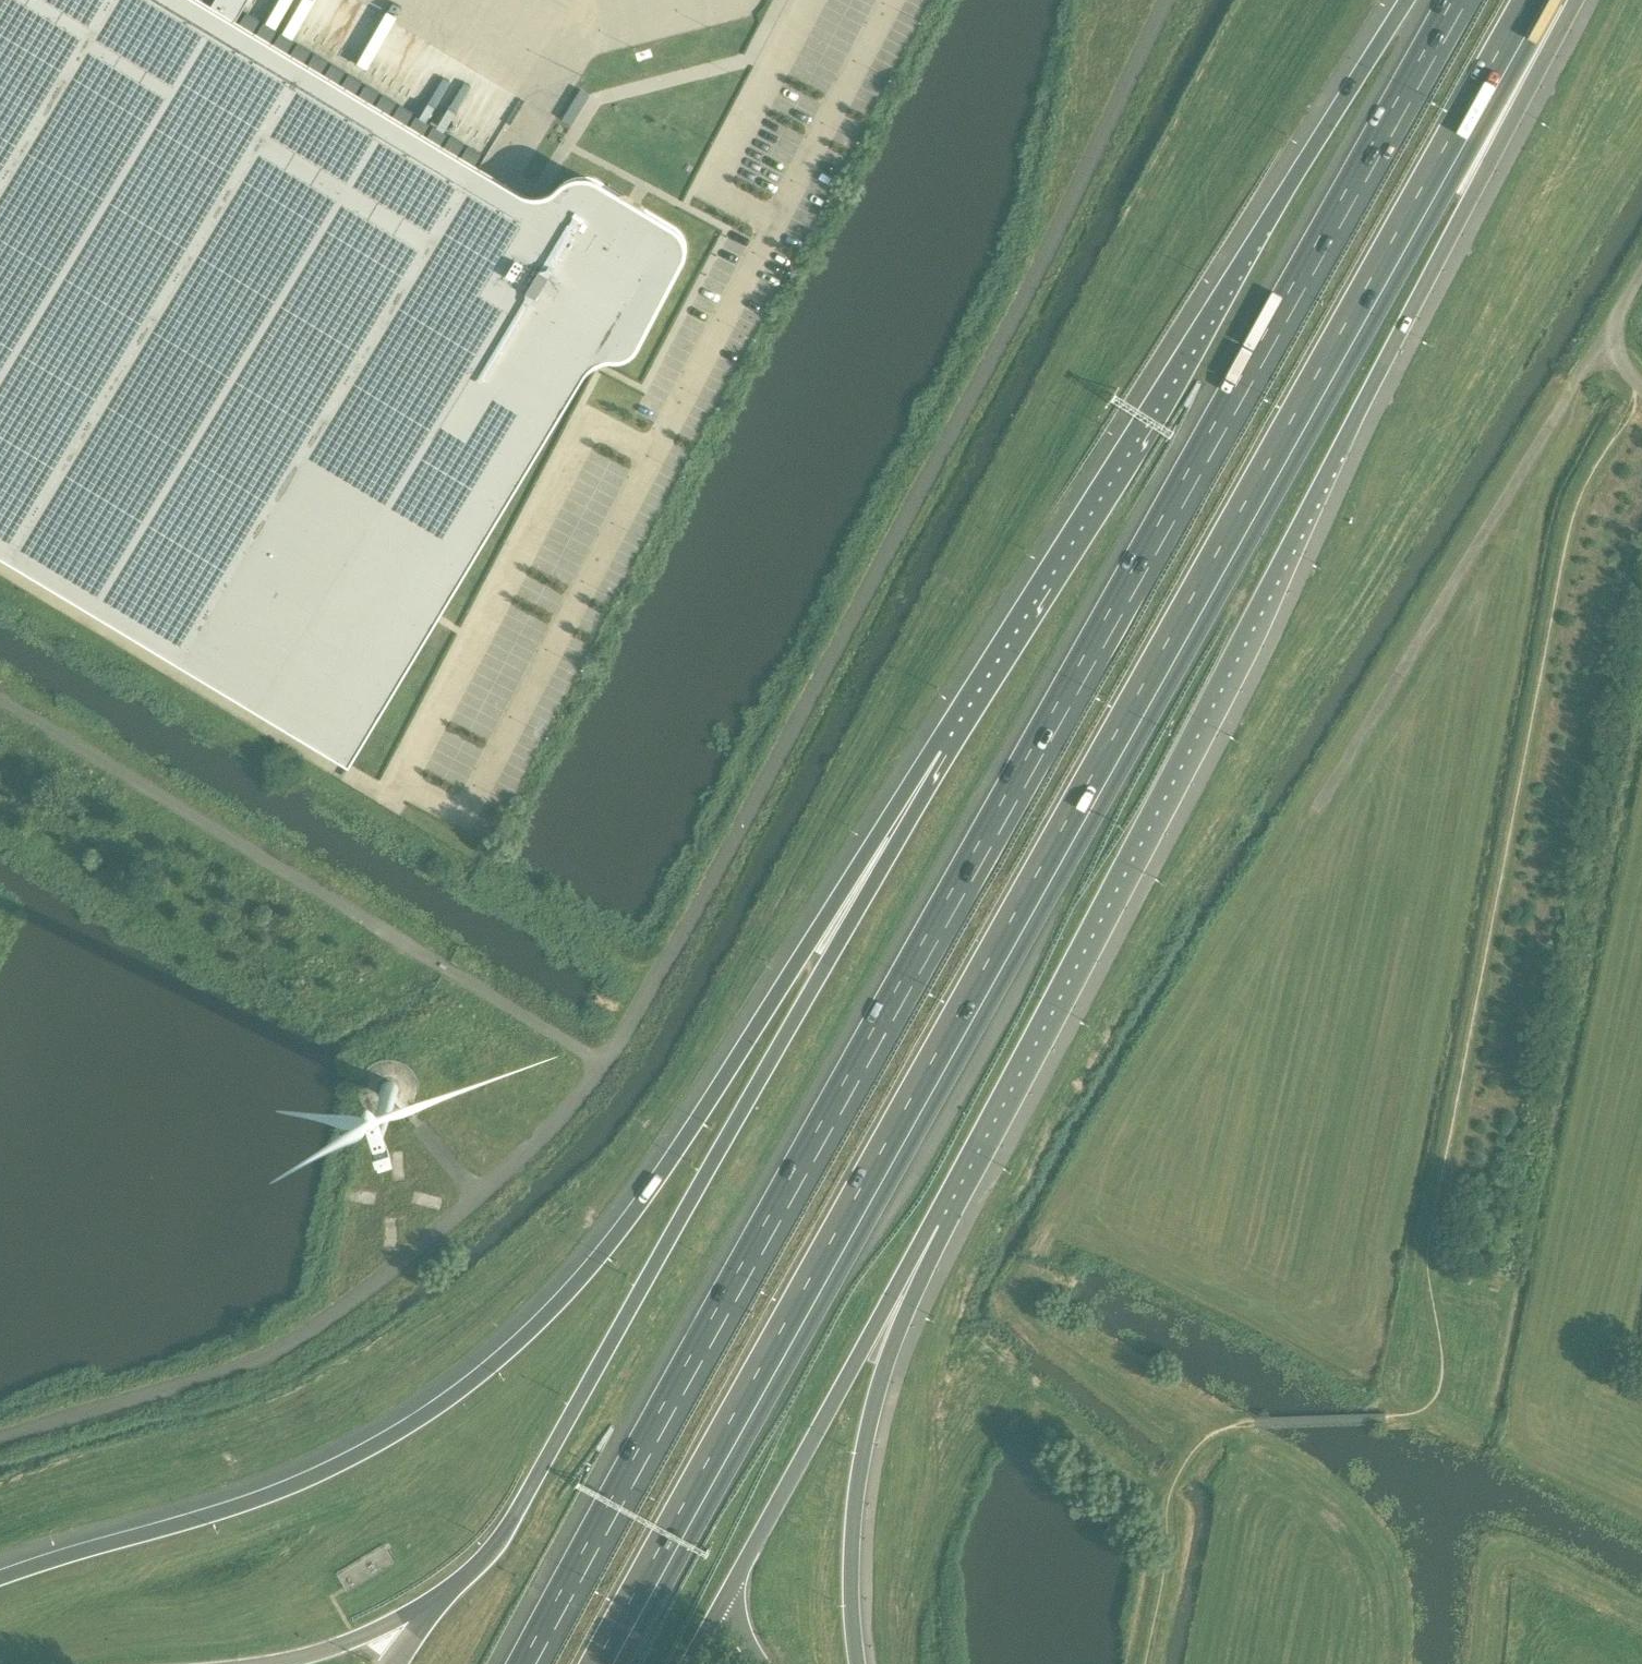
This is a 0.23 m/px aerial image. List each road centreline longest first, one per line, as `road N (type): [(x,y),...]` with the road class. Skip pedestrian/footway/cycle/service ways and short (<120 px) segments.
road 1 (unclassified): [(1168,0),(1036,280),(652,991),(579,1094),(437,1237),(295,1341),(0,1439)]
road 2 (motorway): [(1460,0),(520,1663)]
road 3 (motorway): [(603,1663),(1537,0)]
road 4 (motorway): [(933,749),(643,1202),(558,1304),(457,1392),(353,1458),(243,1506),(0,1581)]
road 5 (motorway): [(995,1102),(1472,199),(1564,0)]
road 6 (motorway): [(933,749),(829,957),(504,1535),(468,1577)]
road 7 (motorway): [(1407,0),(933,749)]
road 8 (track): [(1312,816),(1622,305)]
road 9 (motorway): [(857,1663),(849,1566),(858,1471),(879,1383),(995,1102)]
road 10 (motorway): [(730,1588),(995,1102)]
road 11 (unclassified): [(1641,387),(1617,342),(1622,305),(1641,273)]

